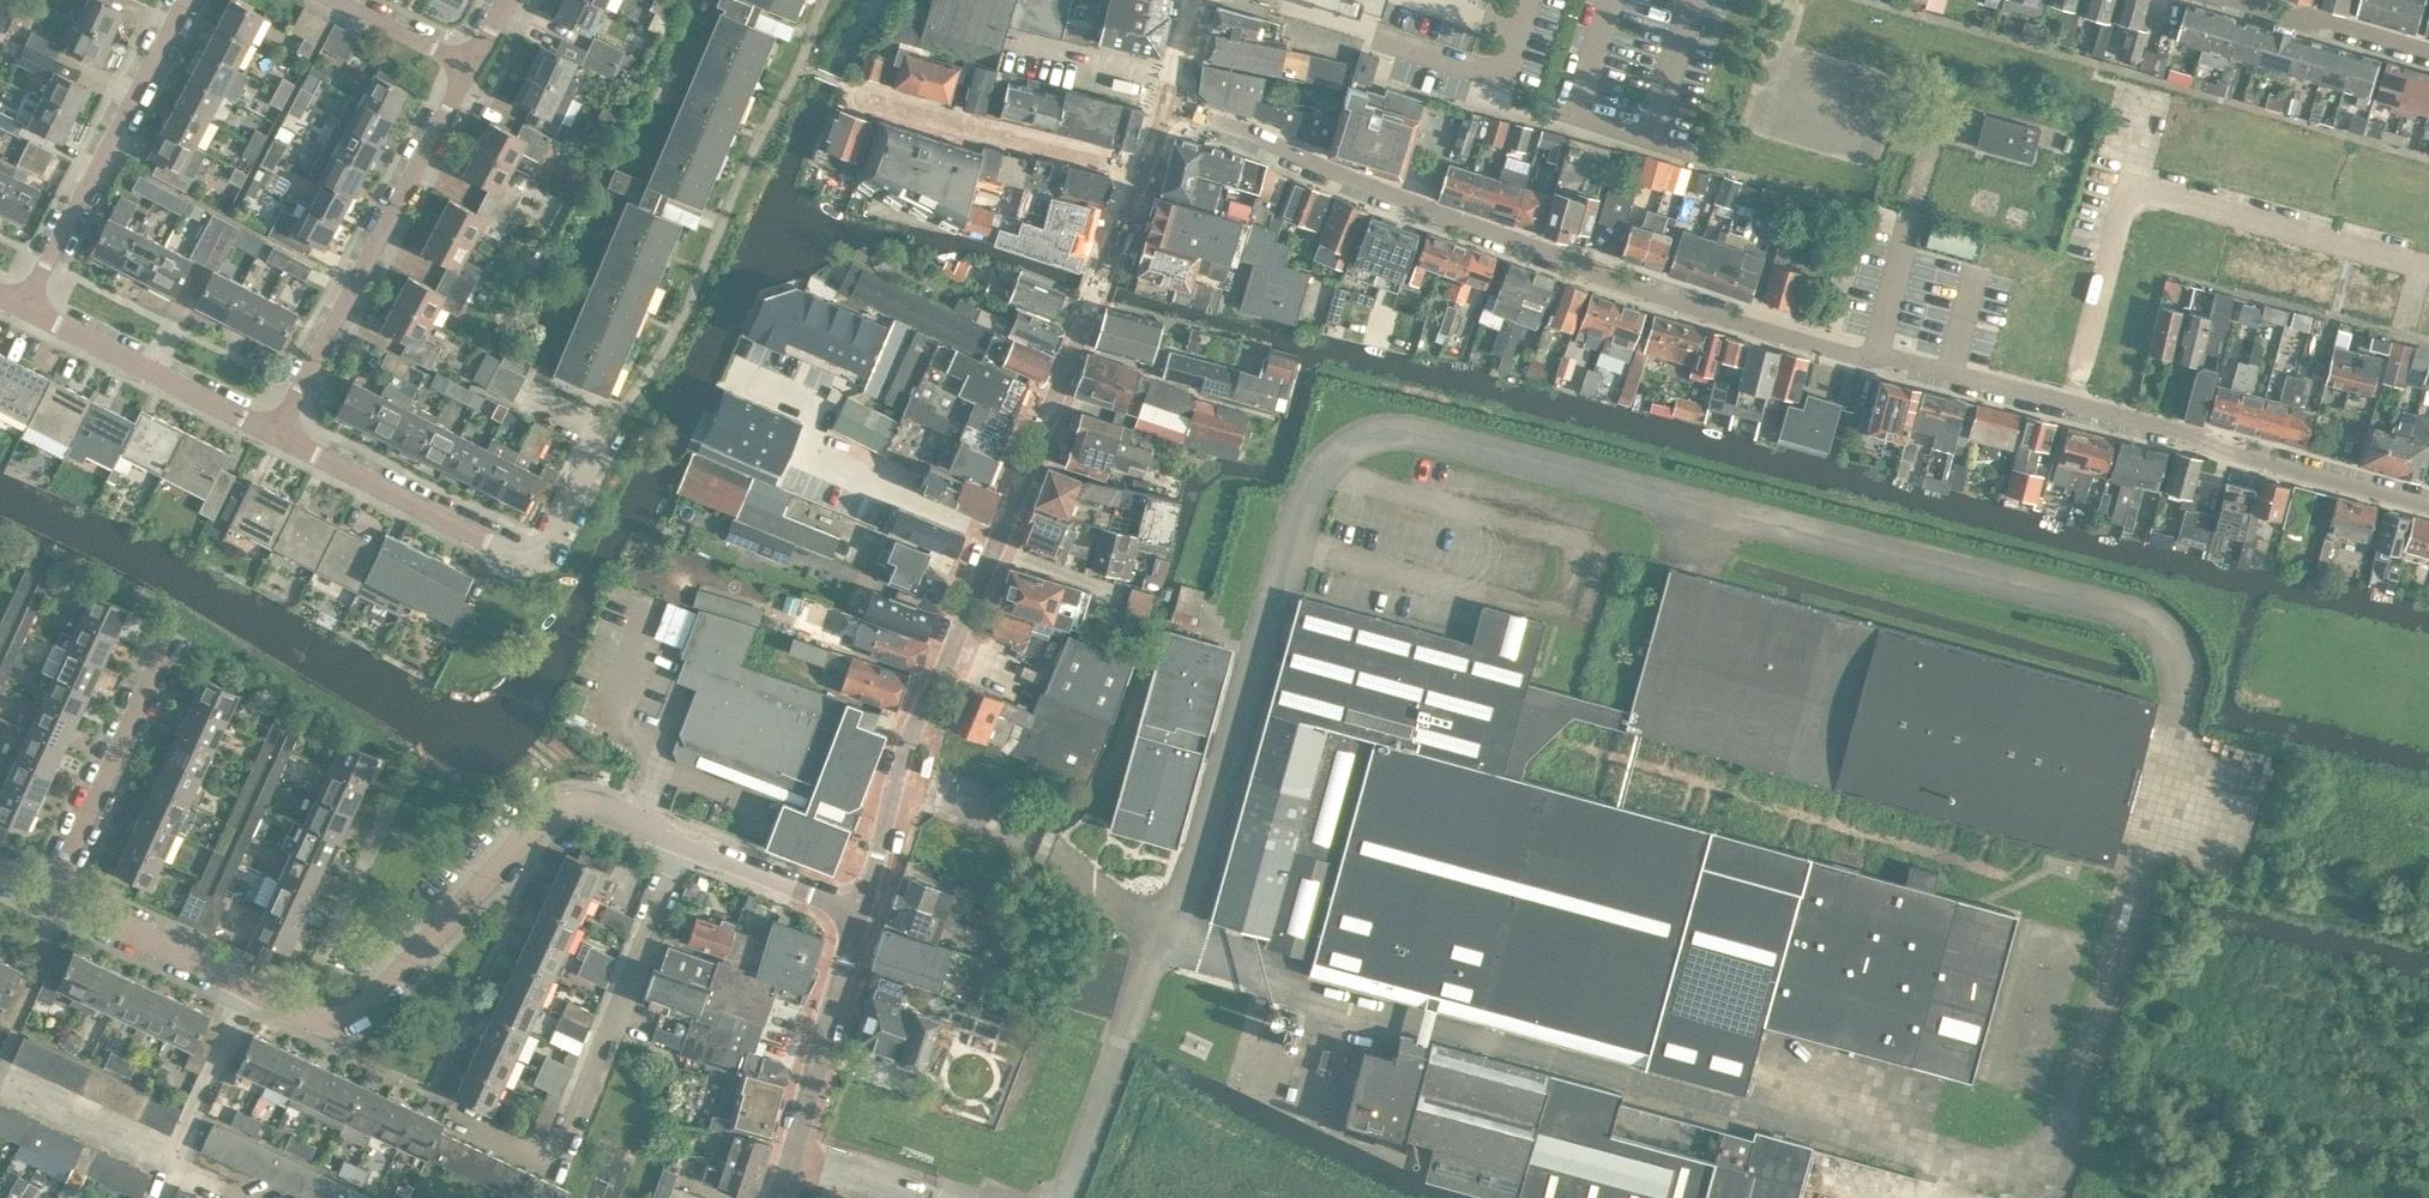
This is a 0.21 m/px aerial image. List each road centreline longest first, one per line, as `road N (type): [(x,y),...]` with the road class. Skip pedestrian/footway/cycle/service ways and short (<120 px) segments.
road 1 (residential): [(2065,406),(1646,290),(1316,167),(1248,129),(1163,103)]
road 2 (residential): [(859,910),(911,731),(1114,262),(1143,170)]
road 3 (residential): [(50,895),(322,1019),(341,1020),(359,1013),(551,813),(590,808),(684,845)]
road 4 (residential): [(2065,406),(2130,187),(2428,269)]
road 5 (residential): [(457,1109),(562,1155),(684,845)]
road 6 (residential): [(275,433),(471,57)]
road 7 (residential): [(2428,504),(2065,406)]
road 8 (residential): [(24,306),(176,0)]
road 9 (residential): [(1143,170),(850,87)]
road 10 (residential): [(777,1197),(859,910)]
road 11 (residential): [(50,895),(171,632)]
road 12 (residential): [(24,306),(275,433)]
road 13 (residential): [(275,433),(488,543)]
road 14 (residential): [(2230,0),(2428,63)]
road 15 (residential): [(859,910),(684,845)]
road 16 (residential): [(471,57),(359,0)]

